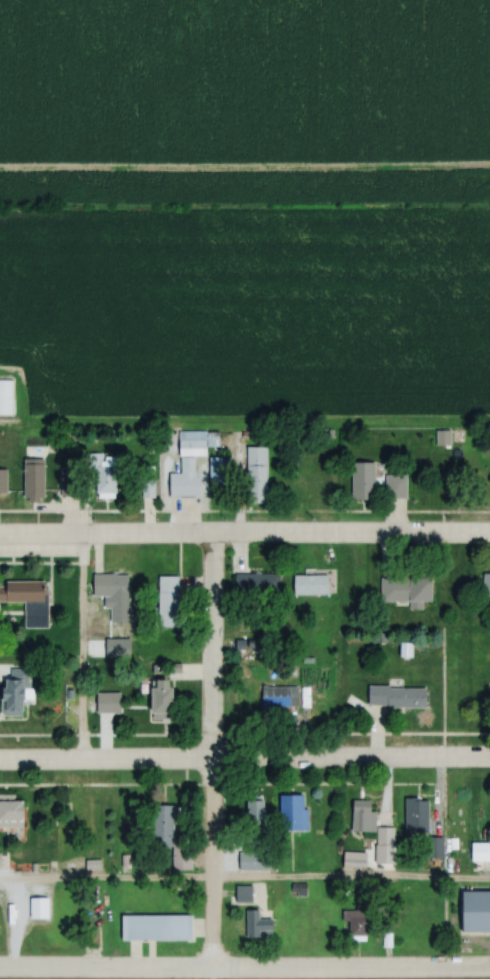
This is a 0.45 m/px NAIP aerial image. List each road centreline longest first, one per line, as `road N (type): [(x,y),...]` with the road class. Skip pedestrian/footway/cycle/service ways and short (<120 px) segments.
road 1 (residential): [(489,536),(0,539)]
road 2 (residential): [(489,763),(0,765)]
road 3 (residential): [(489,970),(0,970)]
road 4 (residential): [(211,971),(213,537)]

